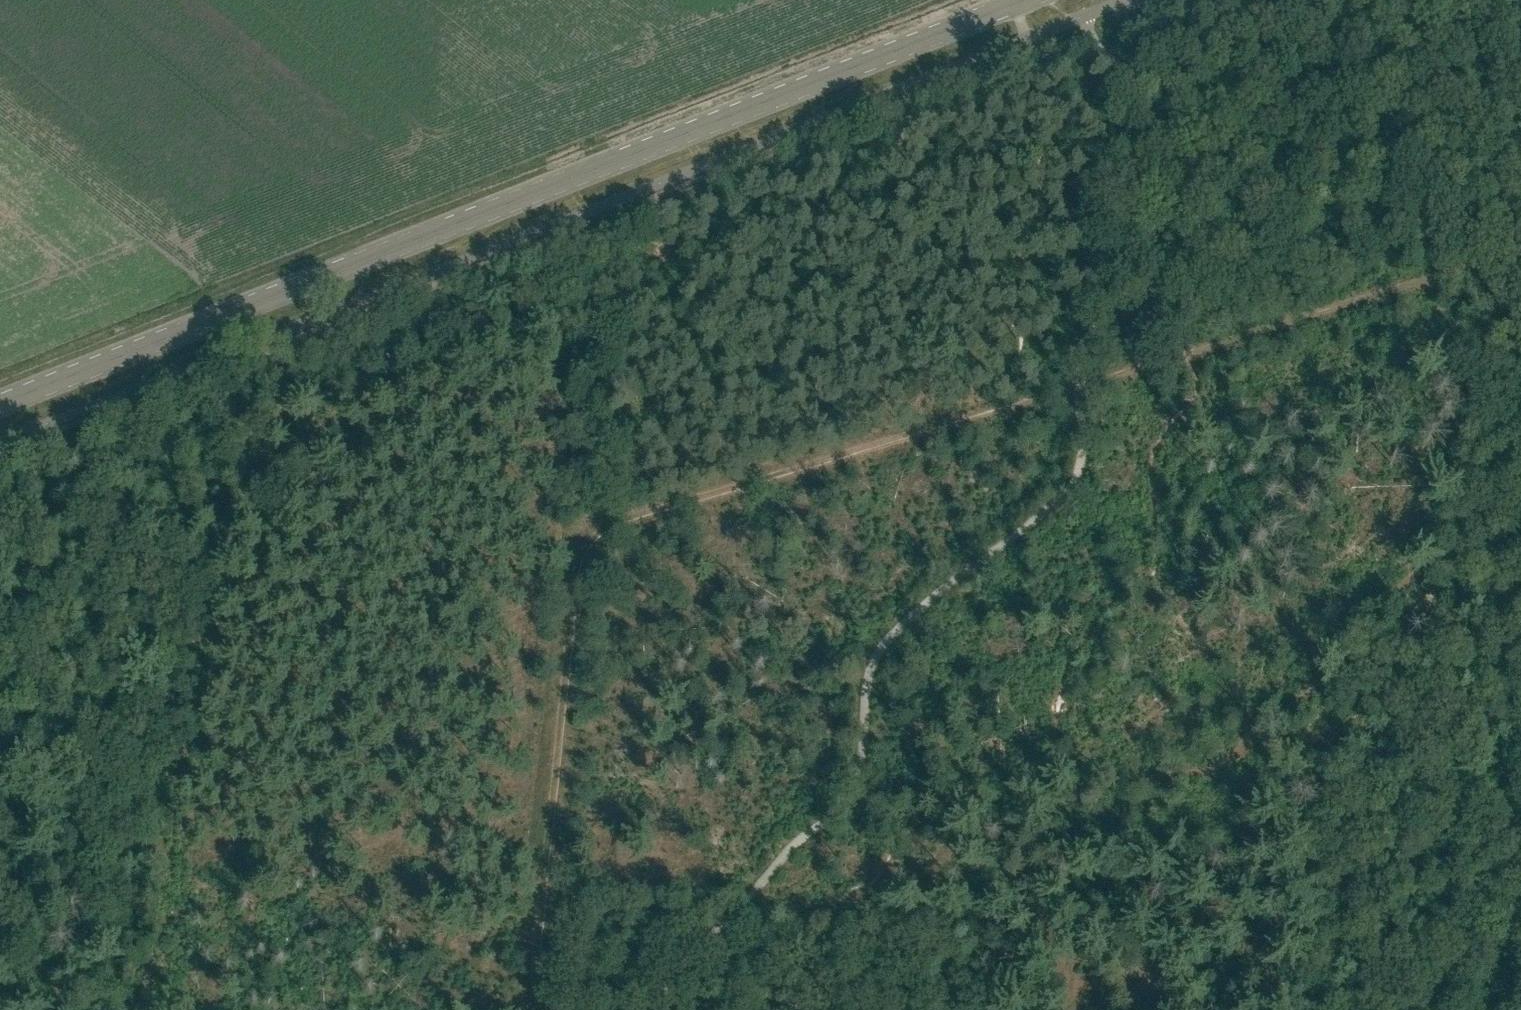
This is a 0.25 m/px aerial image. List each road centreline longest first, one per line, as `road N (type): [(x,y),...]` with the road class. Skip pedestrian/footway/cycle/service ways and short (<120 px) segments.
road 1 (tertiary): [(0,403),(1021,4)]
road 2 (track): [(529,1009),(576,568),(589,535),(1033,398)]
road 3 (track): [(1033,398),(1520,251)]

